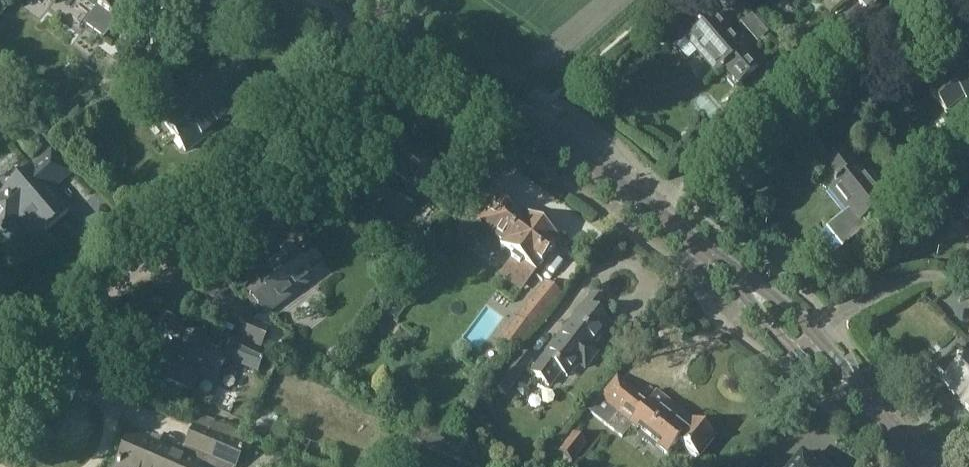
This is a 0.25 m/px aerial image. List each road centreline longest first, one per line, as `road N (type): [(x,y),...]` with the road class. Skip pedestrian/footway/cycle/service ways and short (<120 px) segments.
road 1 (residential): [(434,45),(243,160),(73,293),(34,369),(0,406)]
road 2 (tertiary): [(647,205),(434,45)]
road 3 (residential): [(820,72),(647,205)]
road 4 (tertiary): [(807,339),(647,205)]
road 5 (residential): [(807,339),(909,282),(936,279),(968,291)]
road 6 (tertiary): [(930,466),(807,339)]

